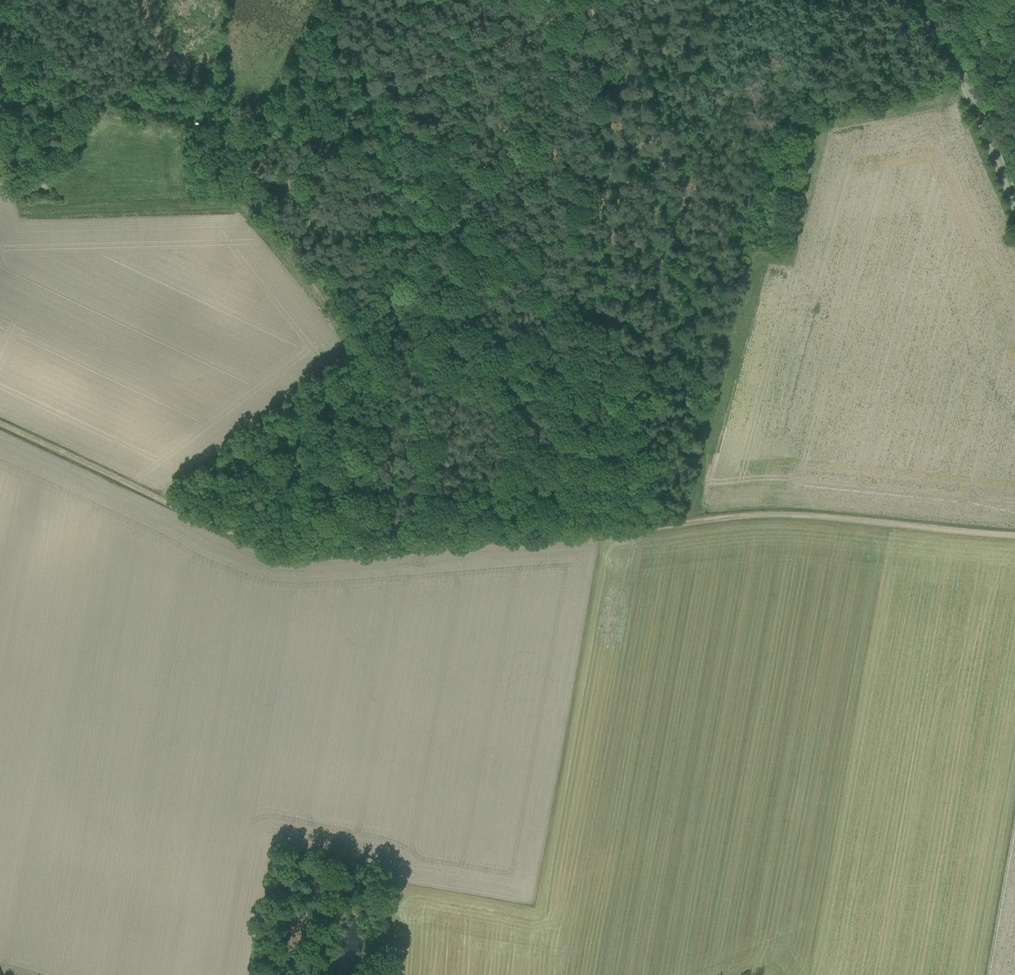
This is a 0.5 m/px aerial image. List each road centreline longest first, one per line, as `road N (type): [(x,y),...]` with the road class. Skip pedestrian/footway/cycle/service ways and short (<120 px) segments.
road 1 (track): [(0,424),(263,549),(296,554),(743,516),(1014,534)]
road 2 (unclassified): [(1014,200),(971,83),(927,0)]

